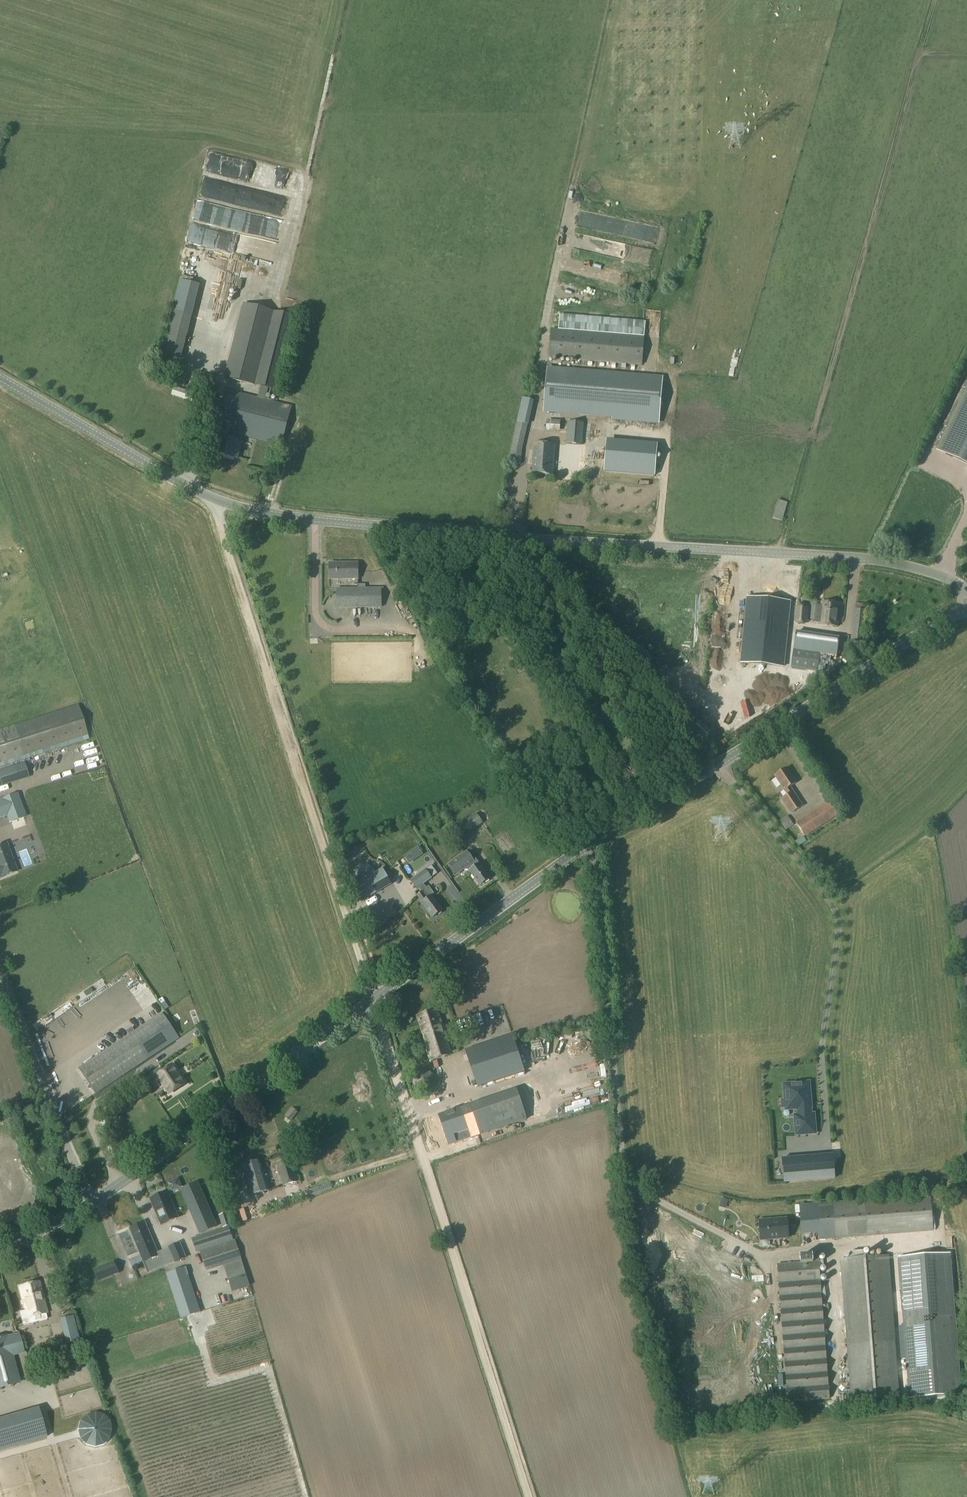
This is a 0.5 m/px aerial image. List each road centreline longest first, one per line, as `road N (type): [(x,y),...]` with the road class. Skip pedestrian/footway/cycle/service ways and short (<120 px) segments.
road 1 (tertiary): [(966,593),(957,582),(881,561),(315,519),(210,496)]
road 2 (tertiary): [(371,999),(625,822),(966,610)]
road 3 (track): [(934,0),(782,555)]
road 4 (track): [(509,537),(571,180),(612,0)]
road 5 (unclassified): [(210,496),(371,999)]
road 6 (unclassified): [(371,999),(528,1496)]
road 7 (tertiary): [(92,1203),(371,999)]
road 8 (unclassified): [(92,1203),(0,972)]
road 9 (tertiary): [(210,496),(0,376)]

